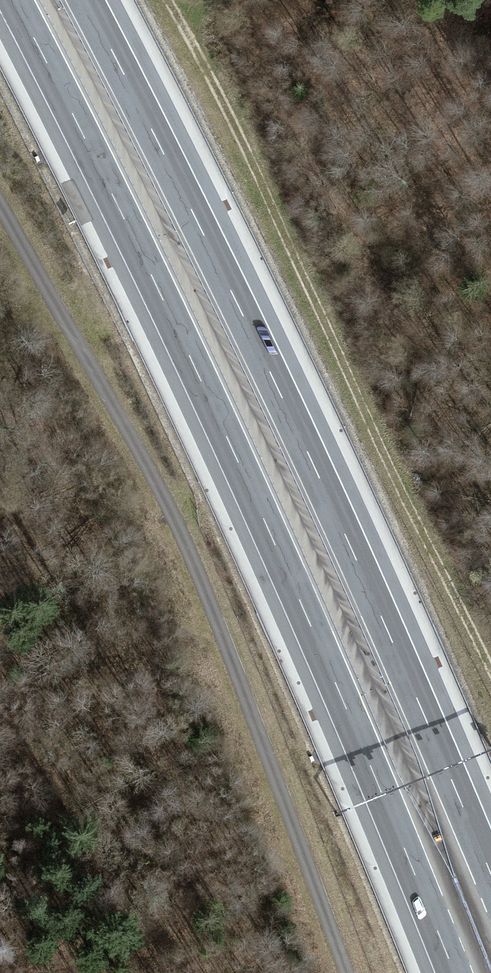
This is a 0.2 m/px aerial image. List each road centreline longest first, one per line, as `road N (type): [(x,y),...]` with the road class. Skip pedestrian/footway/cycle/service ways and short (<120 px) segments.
road 1 (motorway): [(14,0),(186,346),(455,972)]
road 2 (motorway): [(490,876),(246,321),(85,0)]
road 3 (track): [(0,226),(171,525),(339,972)]
road 4 (track): [(168,2),(490,681)]

